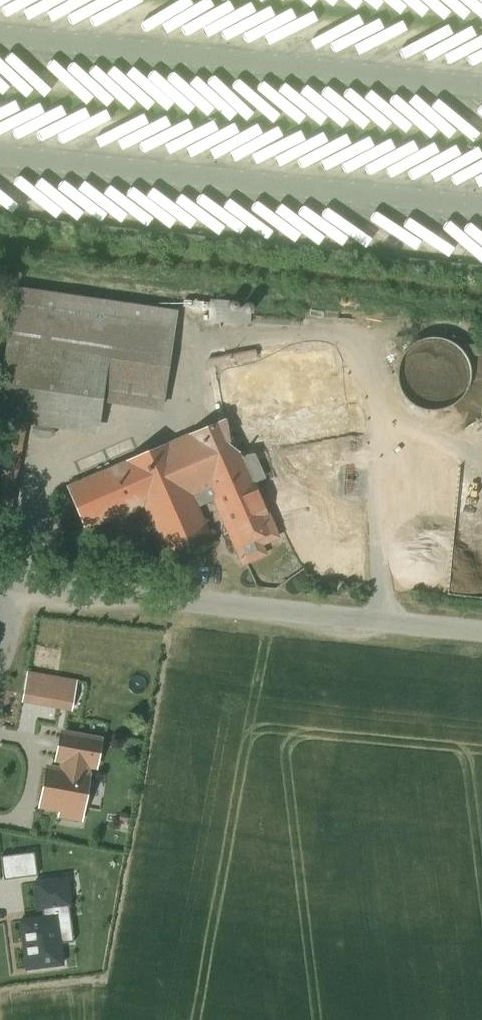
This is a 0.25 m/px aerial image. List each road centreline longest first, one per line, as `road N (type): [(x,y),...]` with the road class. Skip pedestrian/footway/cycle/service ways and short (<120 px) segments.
road 1 (unclassified): [(2,574),(481,632)]

